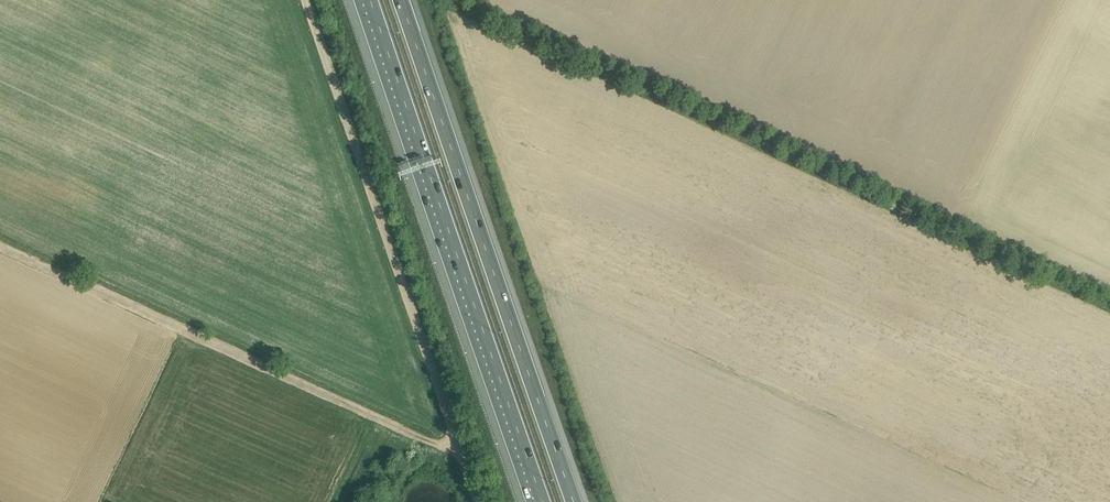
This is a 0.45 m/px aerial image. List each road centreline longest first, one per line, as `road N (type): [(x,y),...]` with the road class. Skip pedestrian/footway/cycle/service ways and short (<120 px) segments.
road 1 (motorway): [(369,0),(543,501)]
road 2 (unclassified): [(477,501),(303,0)]
road 3 (motorway): [(573,501),(401,0)]
road 4 (track): [(0,240),(459,449)]

